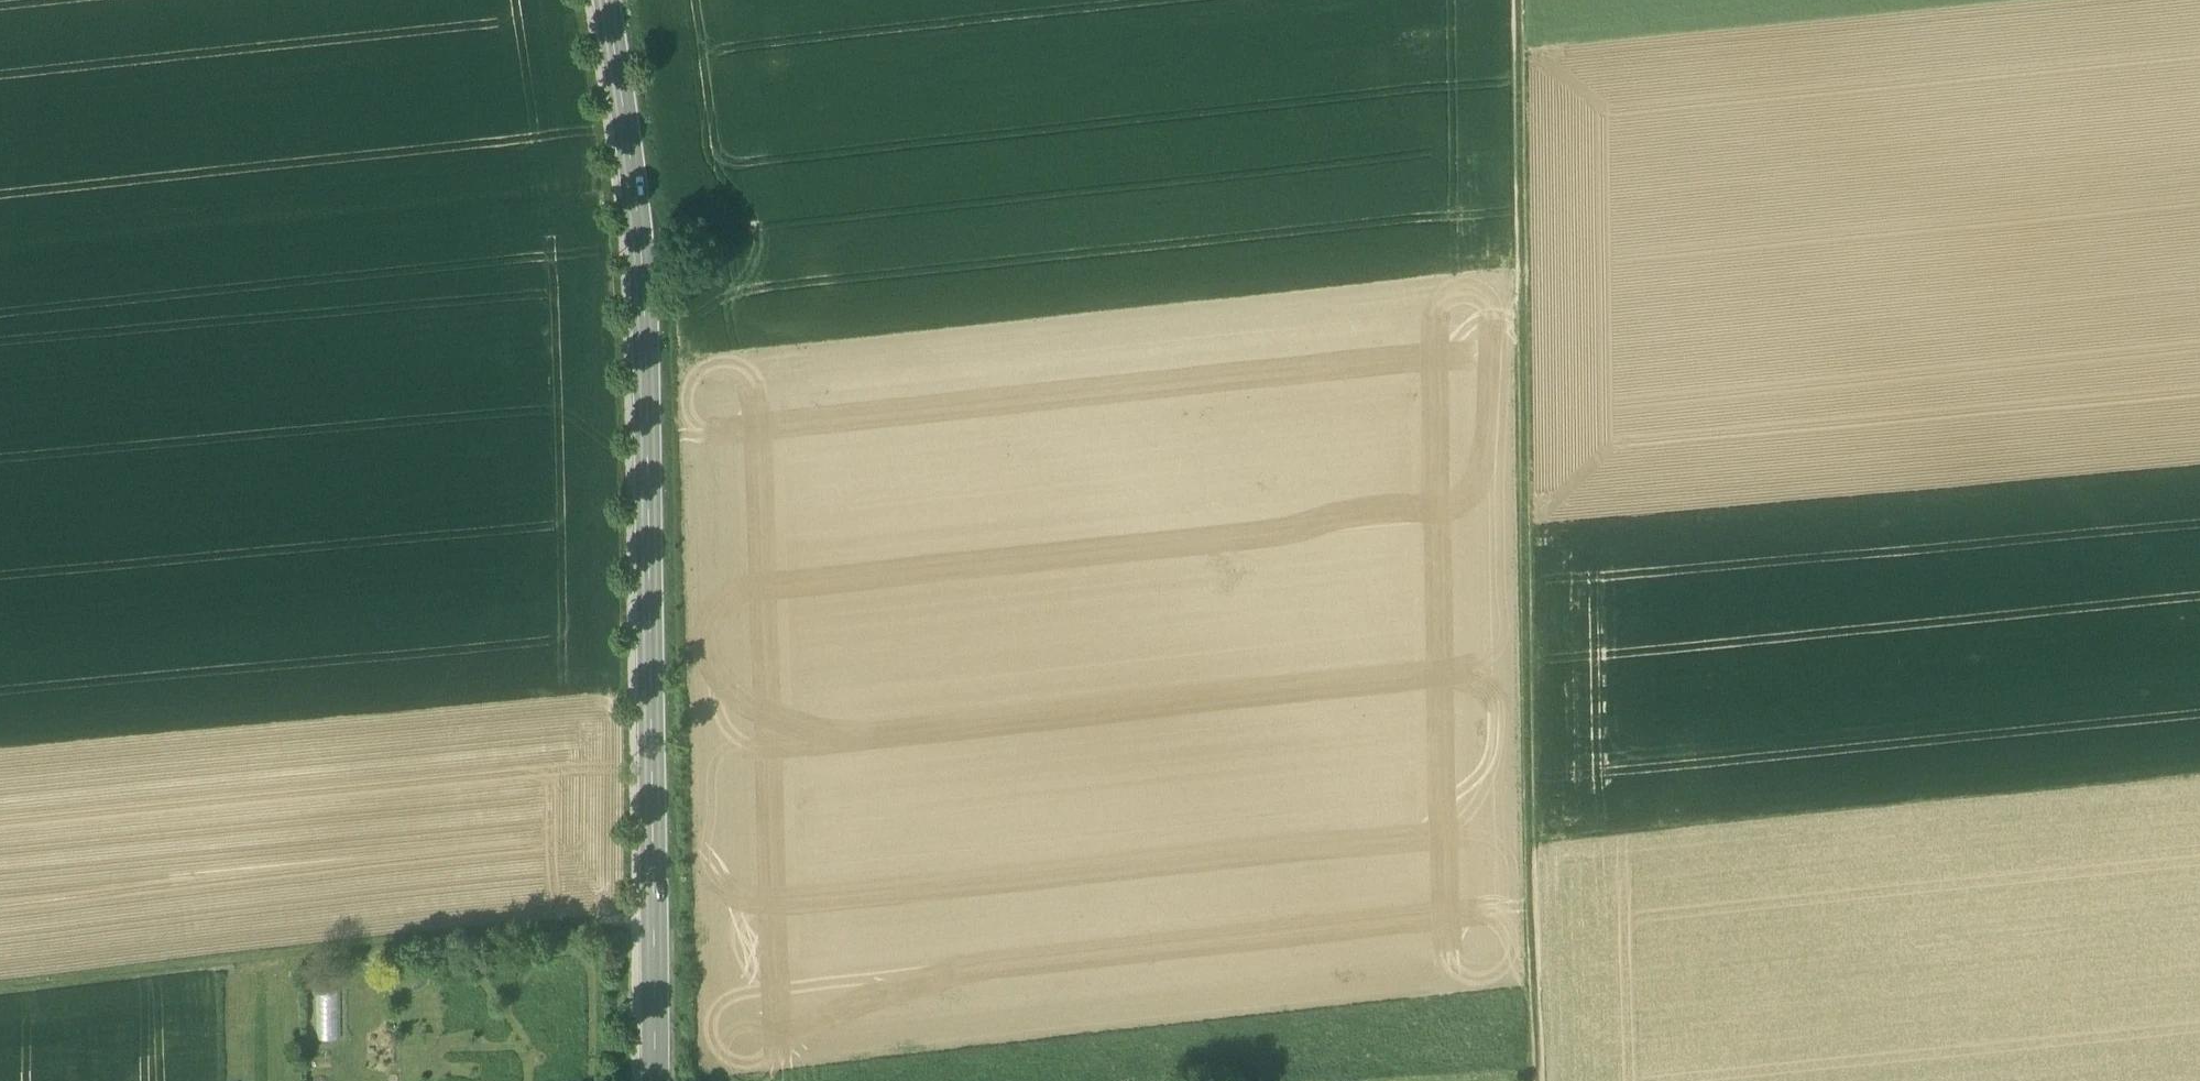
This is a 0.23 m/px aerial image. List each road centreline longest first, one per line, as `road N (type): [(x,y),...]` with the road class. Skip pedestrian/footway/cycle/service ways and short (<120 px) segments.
road 1 (secondary): [(605,0),(644,307),(655,1080)]
road 2 (track): [(1522,0),(1543,1080)]
road 3 (track): [(654,913),(0,995)]

